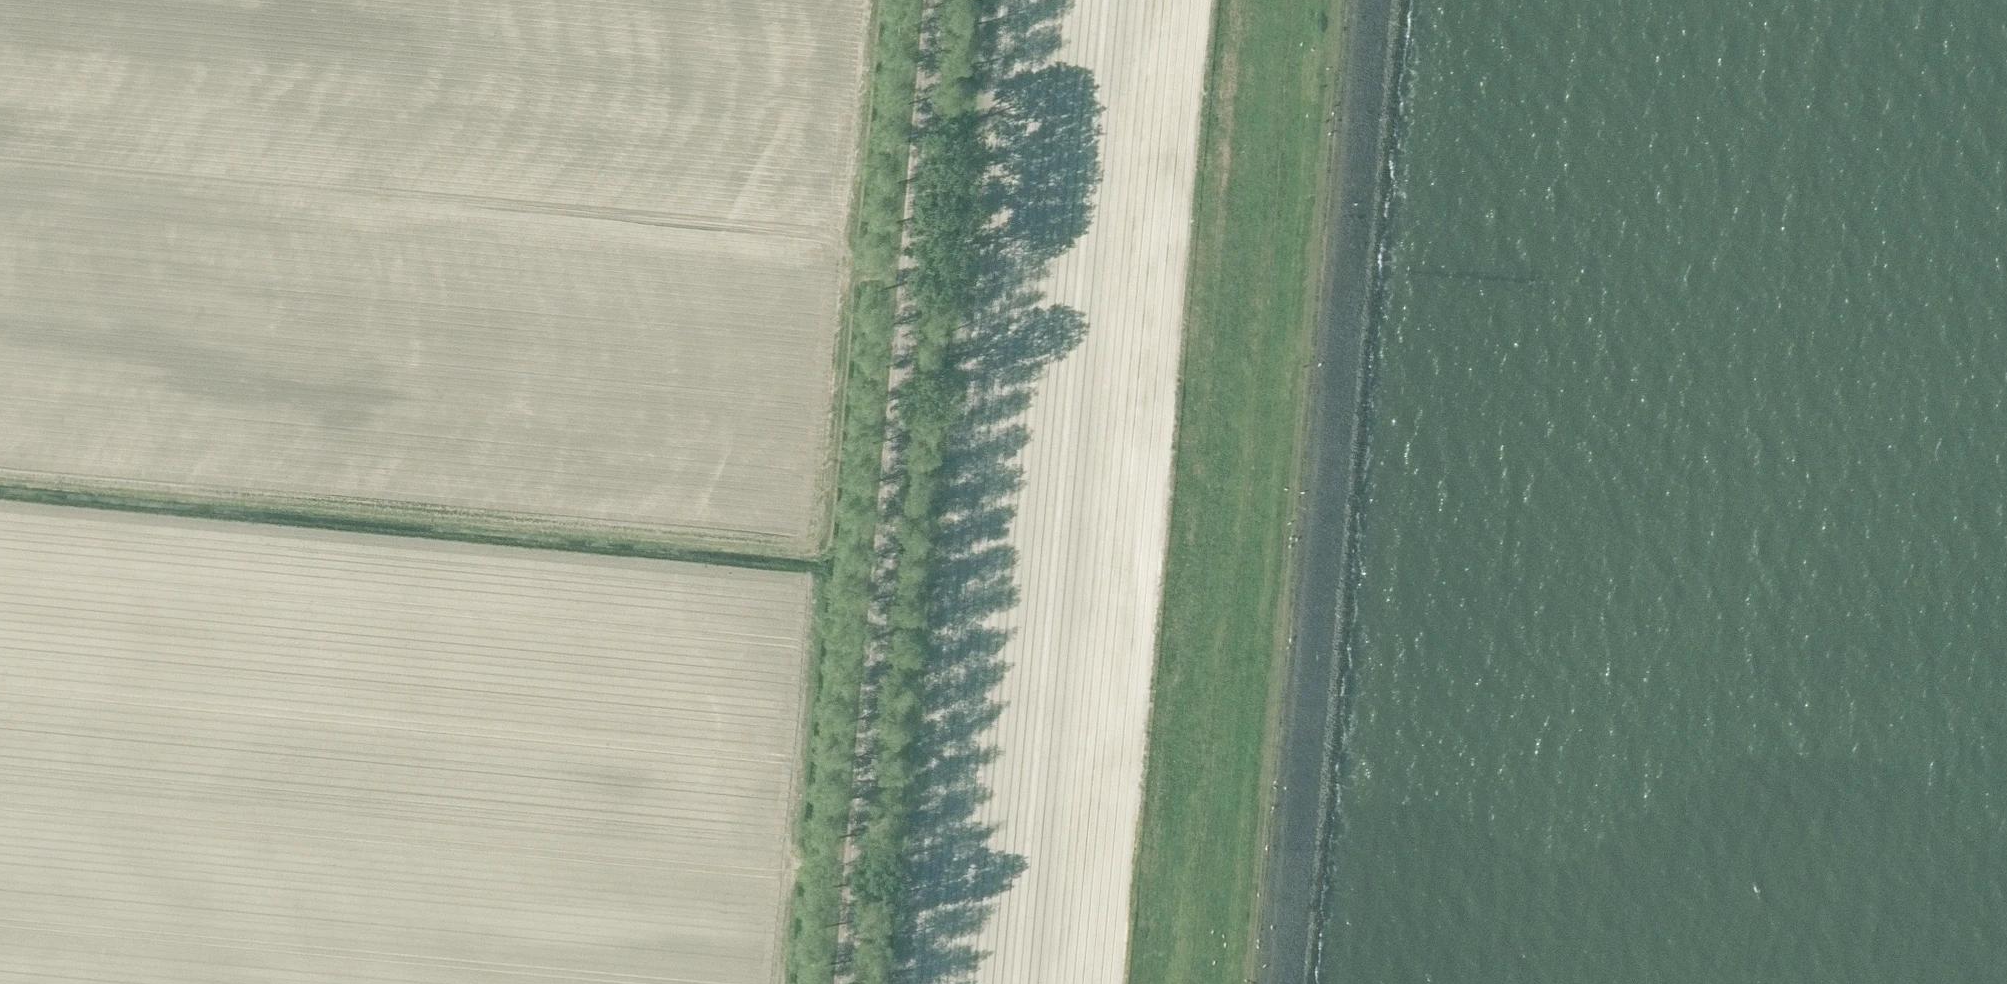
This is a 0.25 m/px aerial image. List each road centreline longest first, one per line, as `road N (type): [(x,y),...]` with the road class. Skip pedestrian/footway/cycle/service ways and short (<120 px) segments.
road 1 (tertiary): [(850,983),(938,0)]

